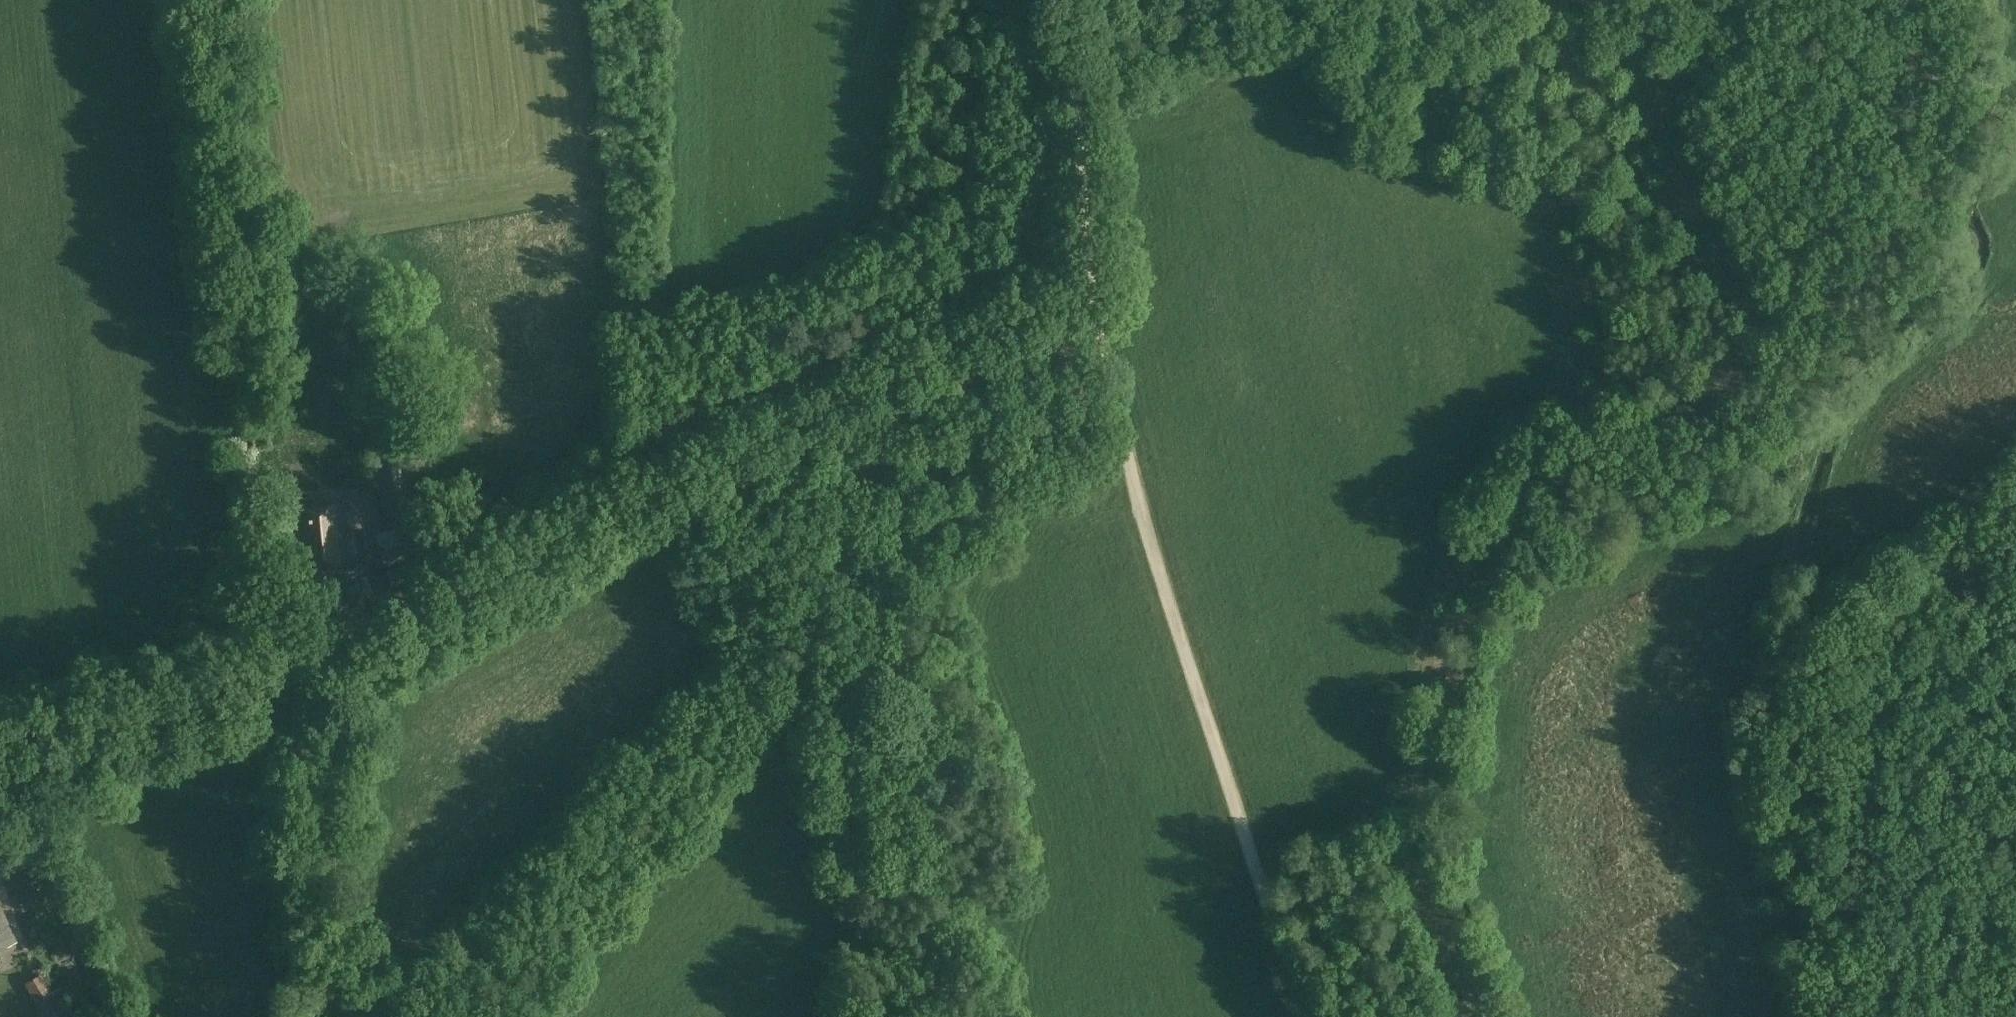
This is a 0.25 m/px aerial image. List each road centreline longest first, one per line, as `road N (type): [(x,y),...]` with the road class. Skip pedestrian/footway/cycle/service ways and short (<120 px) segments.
road 1 (track): [(1089,280),(0,792)]
road 2 (track): [(1076,0),(1090,314),(1162,579),(1273,919),(1326,1016)]

